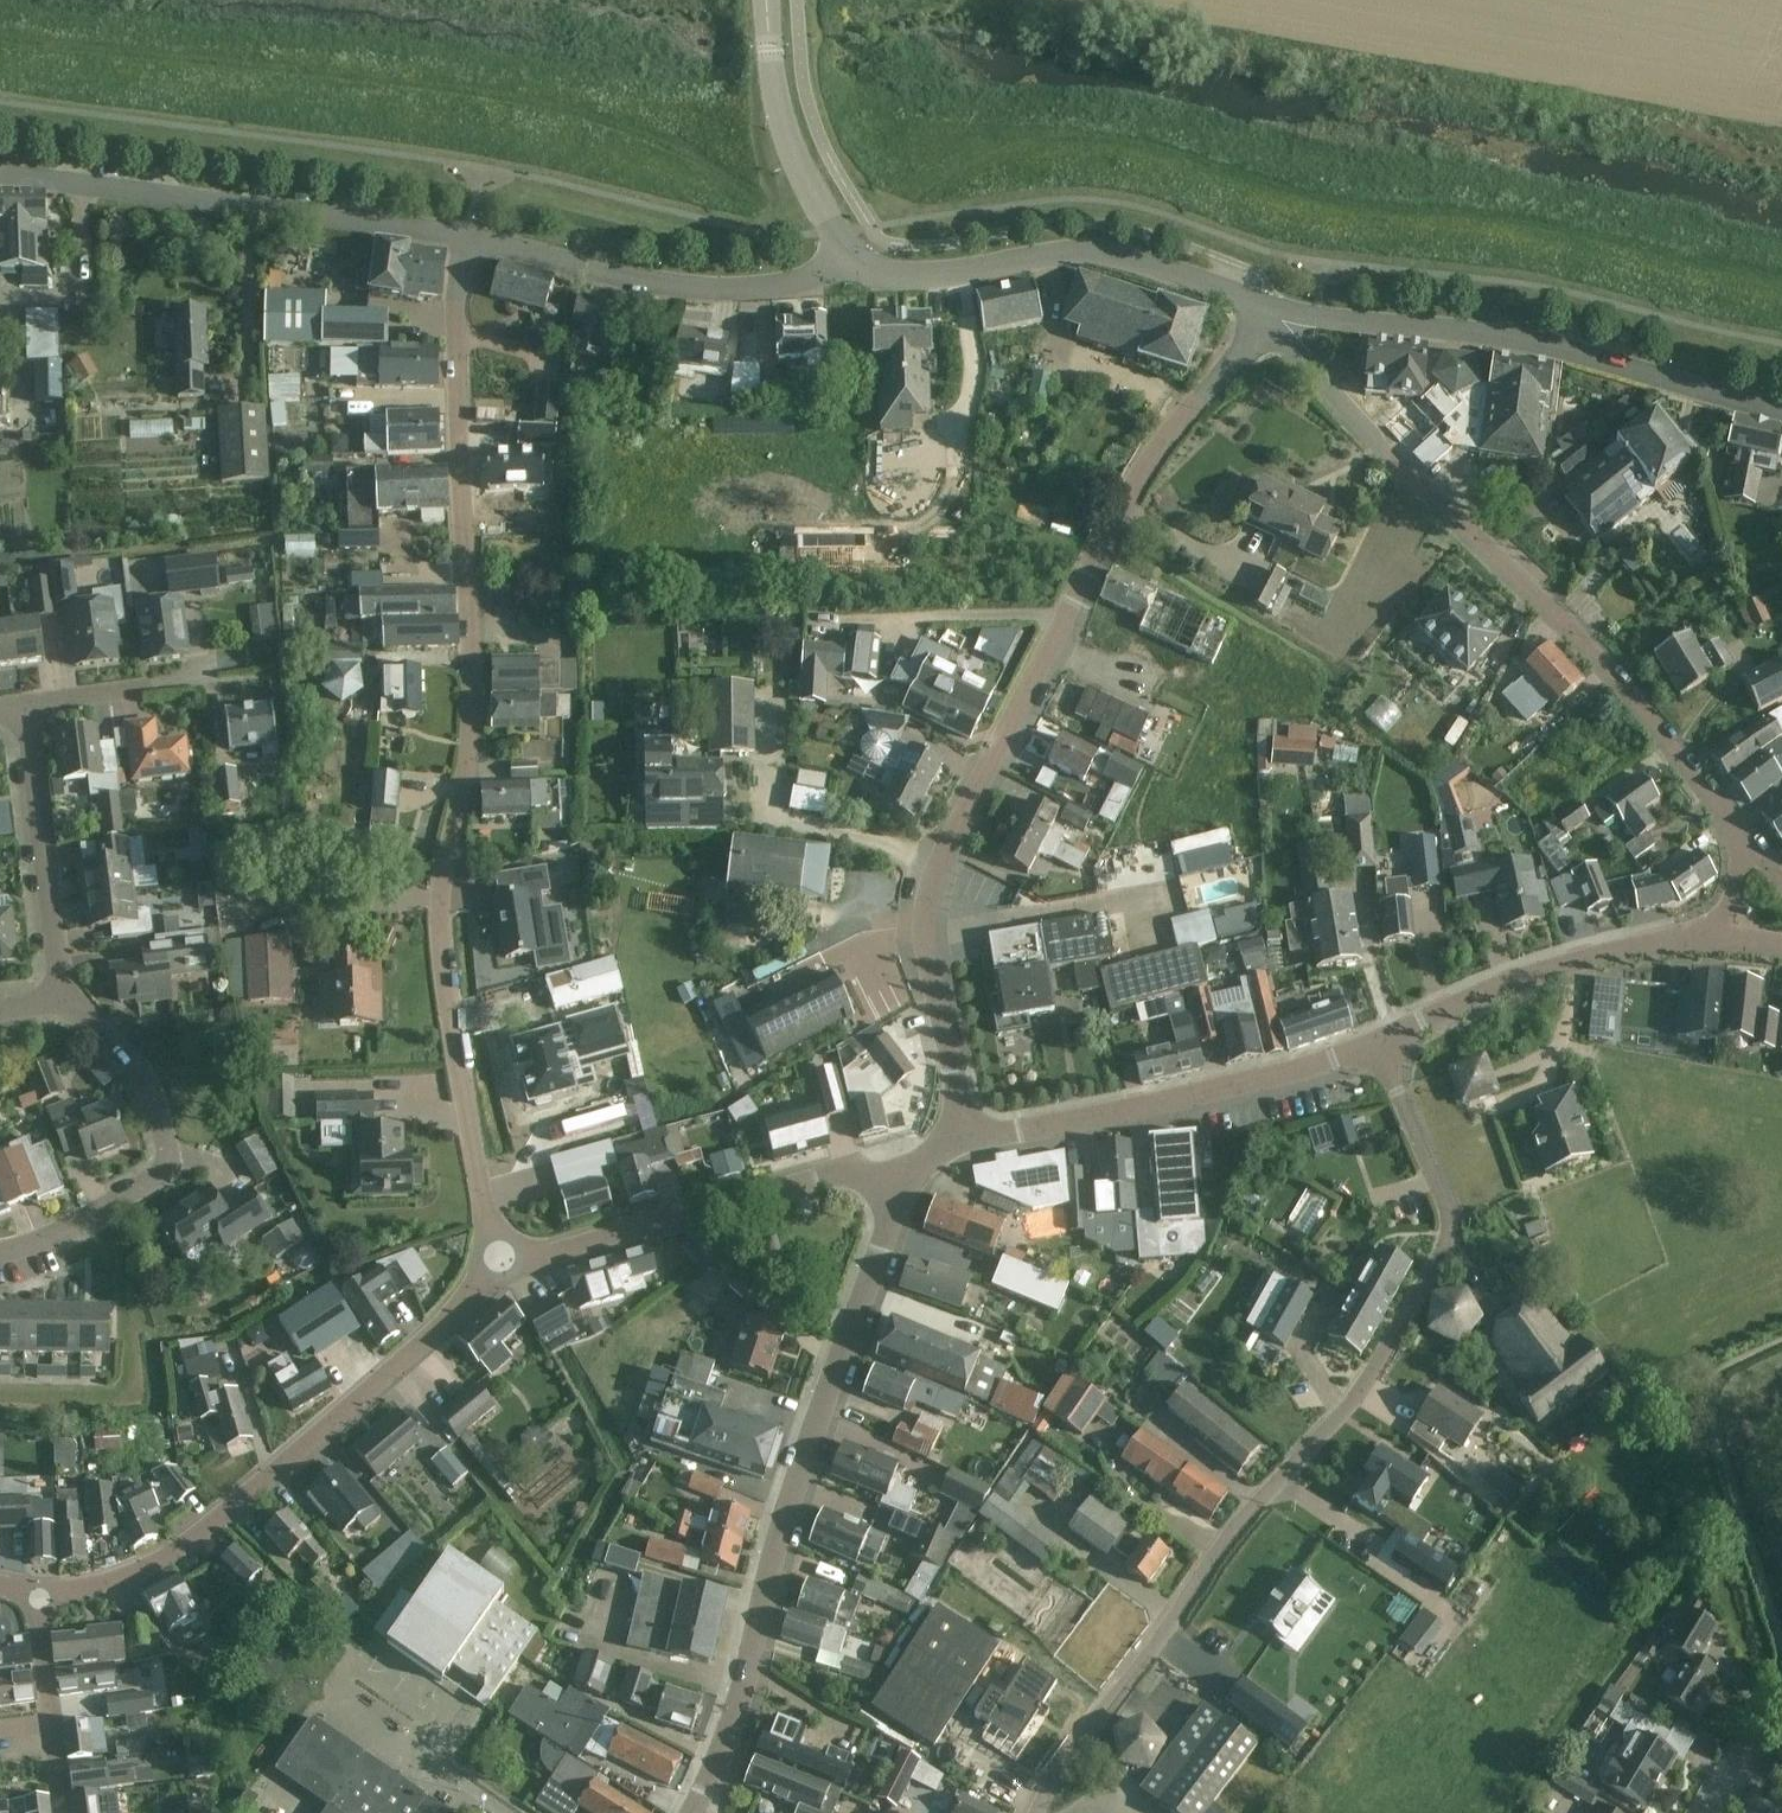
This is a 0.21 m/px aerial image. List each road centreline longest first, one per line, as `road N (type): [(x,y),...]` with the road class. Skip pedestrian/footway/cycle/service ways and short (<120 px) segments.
road 1 (residential): [(498,1274),(444,952),(446,850),(478,705),(458,403),(467,237)]
road 2 (tertiary): [(965,1128),(928,956),(932,869),(1163,443),(1276,307)]
road 3 (residential): [(1038,1812),(1067,1758),(1238,1528),(1370,1377),(1446,1242),(1445,1203),(1376,1044)]
road 4 (residential): [(1743,841),(1597,657),(1302,357),(1276,307)]
road 5 (tertiary): [(694,1812),(744,1685),(779,1531),(898,1189)]
road 6 (residential): [(498,1274),(189,1545),(116,1581),(39,1595)]
road 7 (tertiary): [(1781,409),(1486,331),(1276,307)]
road 8 (residential): [(467,237),(0,172)]
road 9 (tertiary): [(1276,307),(1101,251),(938,273),(848,266)]
road 10 (residential): [(965,1128),(1053,1126),(1305,1069),(1376,1044)]
road 11 (residential): [(898,1189),(856,1169),(498,1274)]
road 12 (residential): [(63,998),(131,1052),(150,1086),(166,1167),(81,1220),(0,1250)]
road 13 (residential): [(848,266),(756,288),(690,286),(467,237)]
road 14 (residential): [(1376,1044),(1486,991),(1592,954),(1701,937)]
road 15 (residential): [(63,998),(25,703)]
road 16 (tertiary): [(848,266),(786,133),(765,0)]
road 17 (residential): [(63,1812),(39,1595)]
road 18 (residential): [(25,703),(197,679)]

